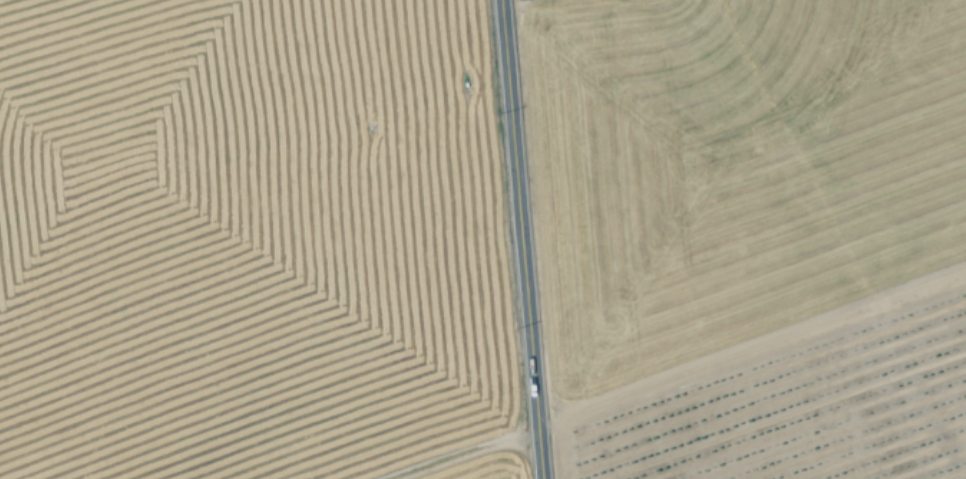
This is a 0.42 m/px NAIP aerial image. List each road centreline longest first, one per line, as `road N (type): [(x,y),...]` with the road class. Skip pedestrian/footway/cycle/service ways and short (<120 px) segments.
road 1 (secondary): [(543,478),(500,0)]

